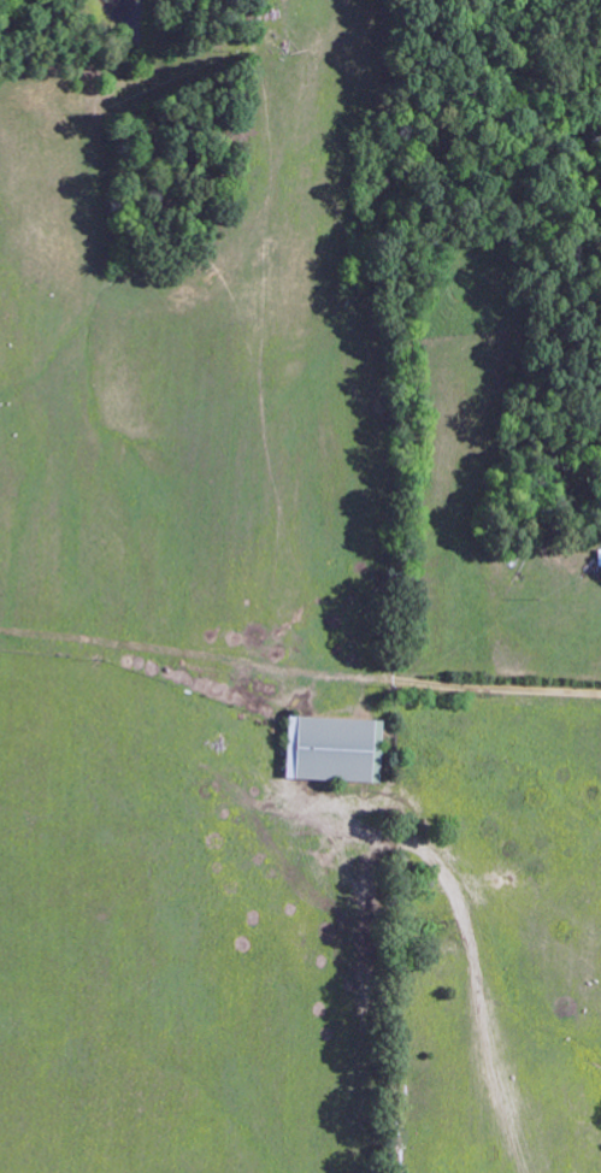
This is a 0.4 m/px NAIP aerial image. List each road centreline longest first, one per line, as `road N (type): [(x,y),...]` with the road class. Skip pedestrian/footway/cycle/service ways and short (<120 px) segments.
road 1 (residential): [(600,694),(411,684)]

